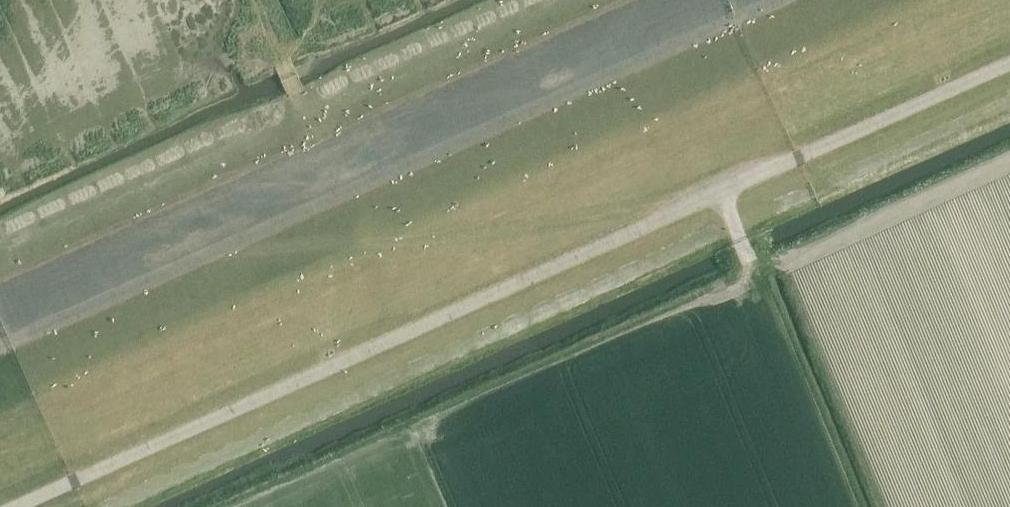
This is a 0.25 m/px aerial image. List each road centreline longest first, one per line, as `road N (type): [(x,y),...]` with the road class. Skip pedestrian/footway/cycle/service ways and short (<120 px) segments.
road 1 (track): [(0,346),(773,0)]
road 2 (track): [(674,212),(216,250)]

